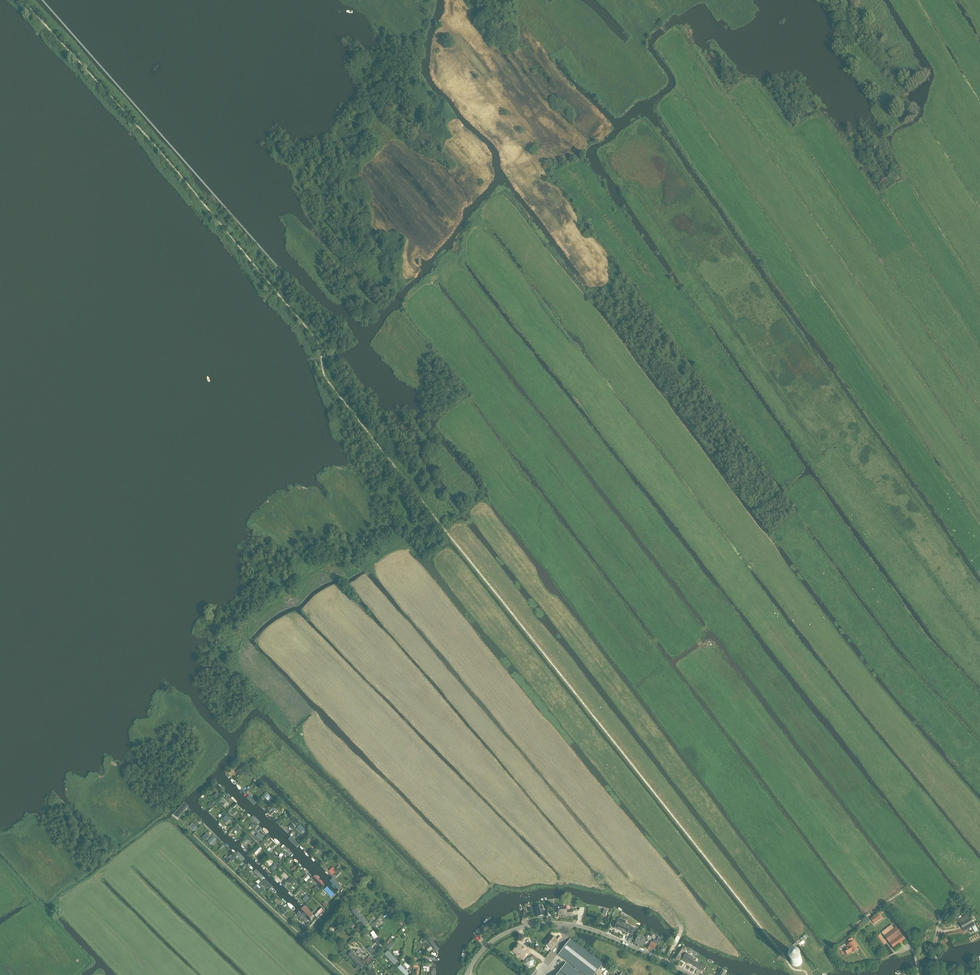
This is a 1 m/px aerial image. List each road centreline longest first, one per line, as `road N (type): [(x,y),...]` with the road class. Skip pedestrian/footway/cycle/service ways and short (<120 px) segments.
road 1 (tertiary): [(467,974),(500,937),(564,923),(690,974)]
road 2 (track): [(666,962),(680,925),(637,887),(542,881),(489,889)]

